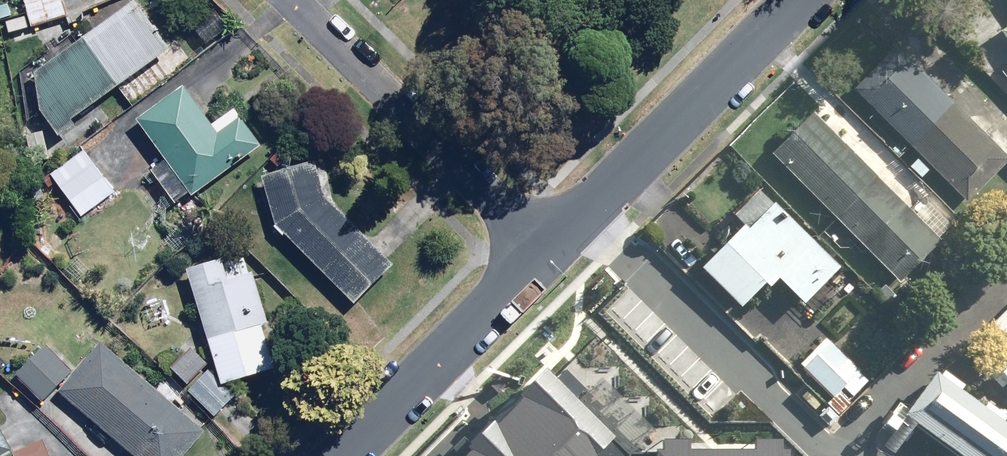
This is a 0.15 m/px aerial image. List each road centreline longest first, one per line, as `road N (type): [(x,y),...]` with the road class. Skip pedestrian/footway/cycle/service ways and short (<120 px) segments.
road 1 (residential): [(293,0),(545,248)]
road 2 (residential): [(794,0),(545,248)]
road 3 (residential): [(545,248),(338,455)]

